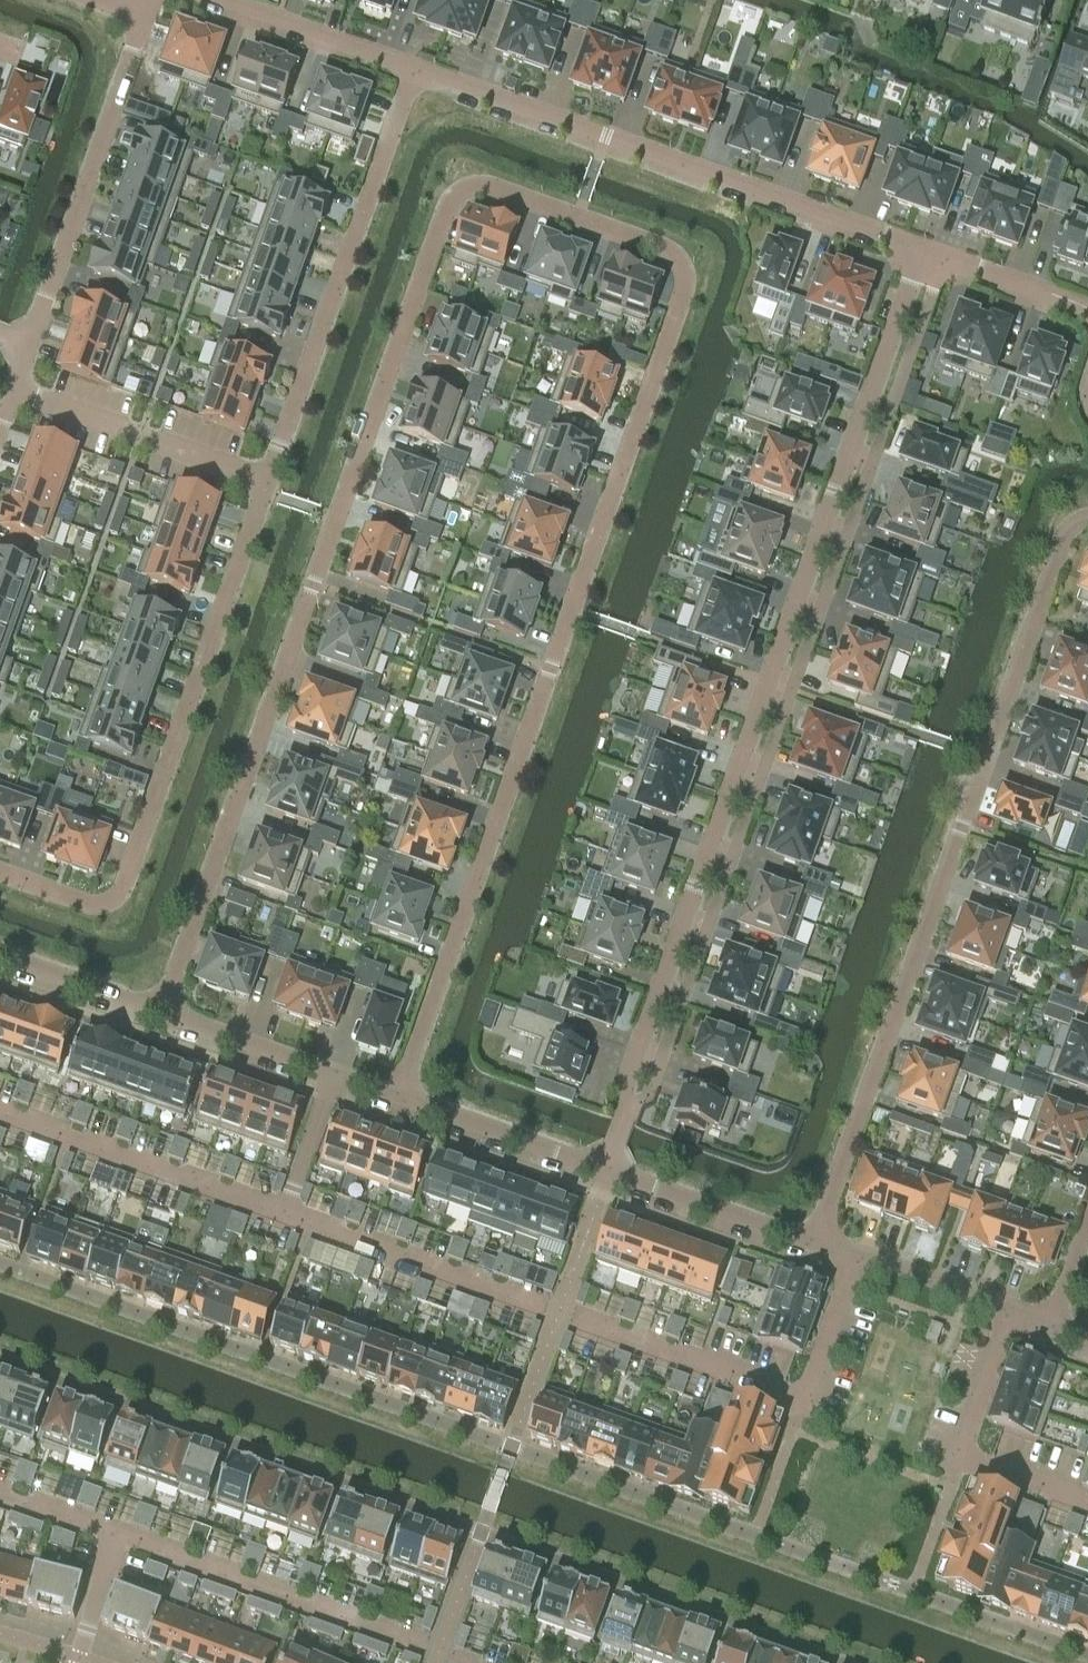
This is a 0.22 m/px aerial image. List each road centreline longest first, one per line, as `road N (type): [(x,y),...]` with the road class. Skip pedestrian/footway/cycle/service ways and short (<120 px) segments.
road 1 (residential): [(400,1099),(687,284),(672,254),(492,185),(468,183),(445,210),(158,1013)]
road 2 (residential): [(921,250),(634,1066),(607,1170)]
road 3 (residential): [(812,1243),(1060,541),(1087,519)]
road 4 (residential): [(265,481),(118,896),(95,904),(0,870)]
road 5 (residential): [(412,67),(921,250)]
road 6 (residential): [(412,67),(265,481)]
road 7 (residential): [(31,344),(146,18)]
road 8 (residential): [(116,1532),(418,1644)]
road 9 (residential): [(0,1114),(283,1215)]
road 10 (residential): [(283,1215),(542,1311)]
road 11 (residential): [(13,393),(265,481)]
road 12 (residential): [(567,1320),(803,1402)]
road 13 (residential): [(400,1099),(607,1170)]
road 14 (residential): [(607,1170),(812,1243)]
road 15 (residential): [(223,0),(412,67)]
road 16 (residential): [(158,1013),(331,1074)]
road 17 (residential): [(921,250),(1087,310)]
road 18 (residential): [(0,958),(158,1013)]
road 19 (residential): [(857,1255),(1009,1311)]
road 20 (residential): [(959,1460),(1009,1311)]
road 21 (residential): [(857,1255),(803,1402)]
road 22 (residential): [(283,1215),(331,1074)]
road 23 (residential): [(76,1662),(116,1532)]
road 24 (residential): [(0,1493),(116,1532)]

